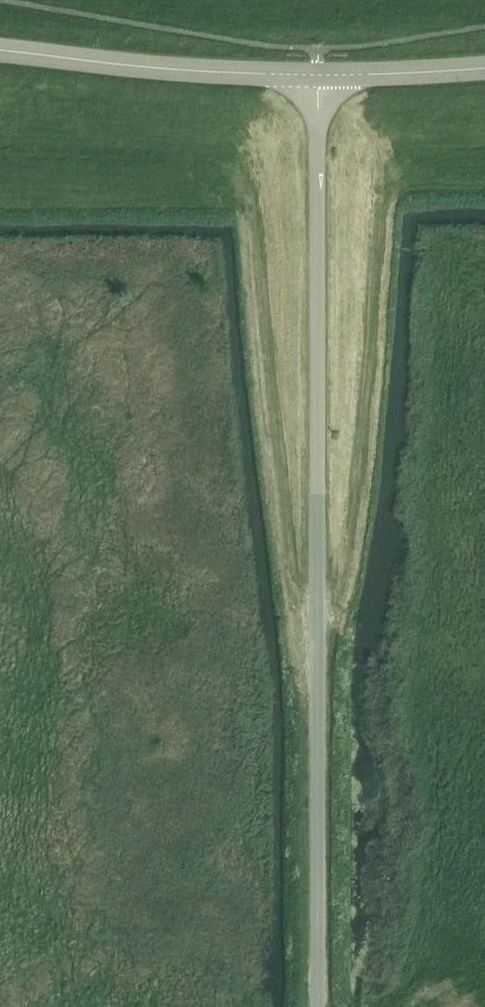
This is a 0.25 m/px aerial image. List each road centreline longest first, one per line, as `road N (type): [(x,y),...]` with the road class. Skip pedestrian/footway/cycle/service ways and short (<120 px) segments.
road 1 (track): [(383,193),(347,568),(337,636),(317,662),(292,586),(251,210)]
road 2 (unclassified): [(316,1006),(316,75)]
road 3 (tertiary): [(0,50),(316,75)]
road 4 (tertiary): [(316,75),(484,67)]

